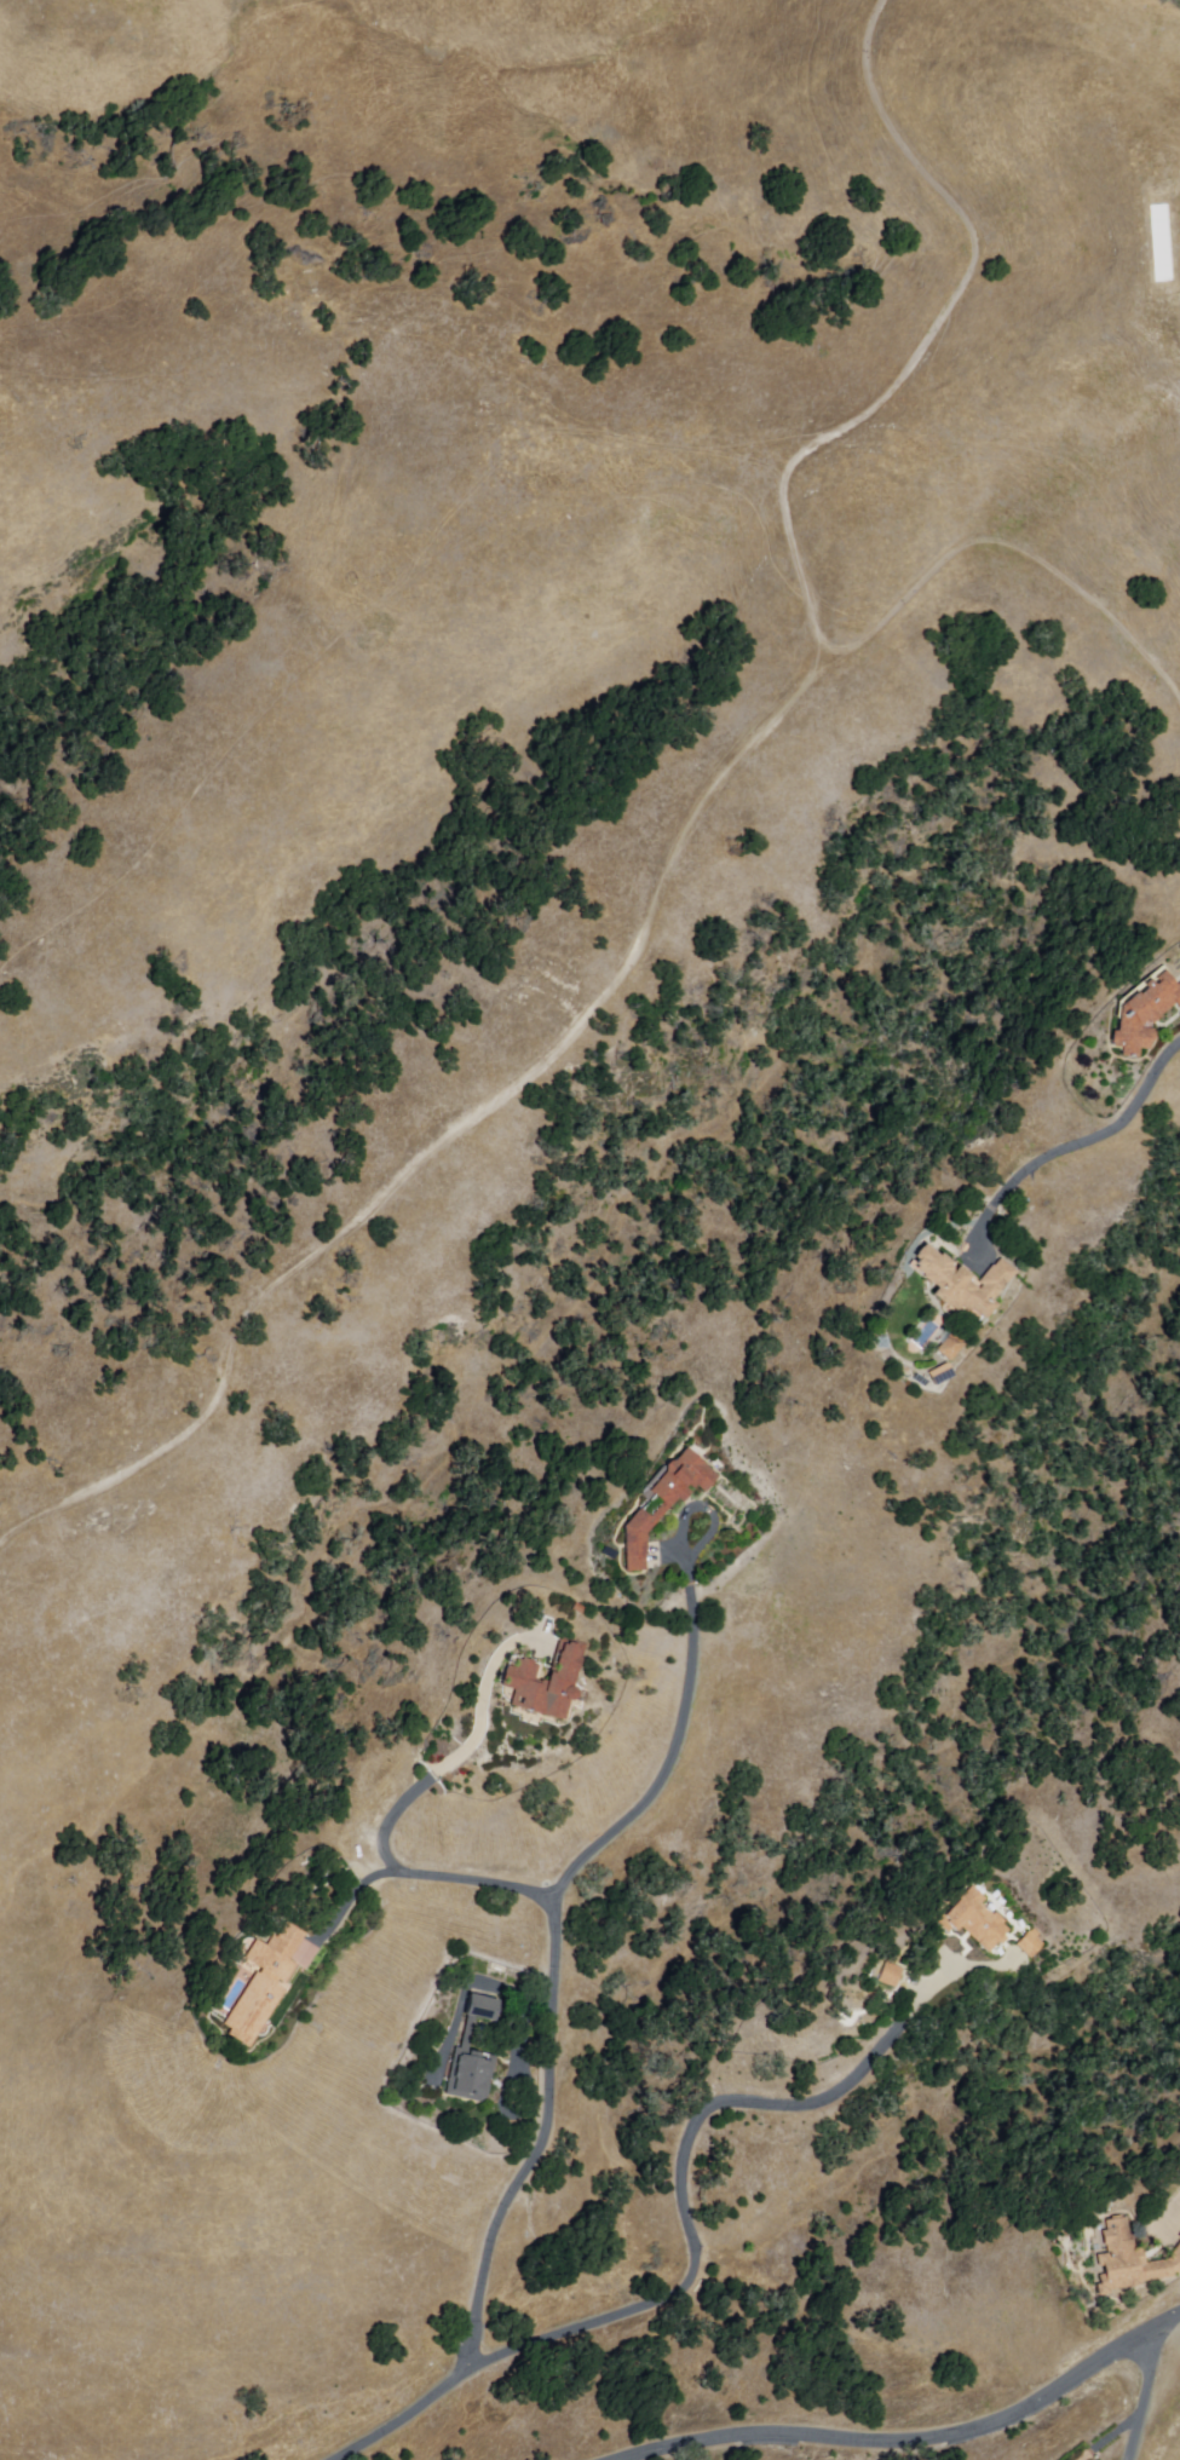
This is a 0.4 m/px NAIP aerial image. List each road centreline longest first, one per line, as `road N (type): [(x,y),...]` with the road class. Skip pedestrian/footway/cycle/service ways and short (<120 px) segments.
road 1 (track): [(0,1548),(188,1440),(225,1390),(252,1310),(415,1164),(501,1106),(582,1033),(621,984),(695,808),(729,757),(954,555),(997,538),(1030,553),(1135,636),(1179,688)]
road 2 (track): [(831,661),(790,509),(790,473),(880,414),(928,352),(982,249),(880,110),(870,46),(890,0)]
road 3 (residential): [(338,2459),(436,2398),(472,2363),(488,2258),(507,2203),(549,2131),(558,1906)]
road 4 (residential): [(629,2459),(764,2435),(903,2443),(965,2436),(1019,2414),(1179,2315)]
road 5 (residential): [(1153,2329),(1152,2381),(1133,2459)]

